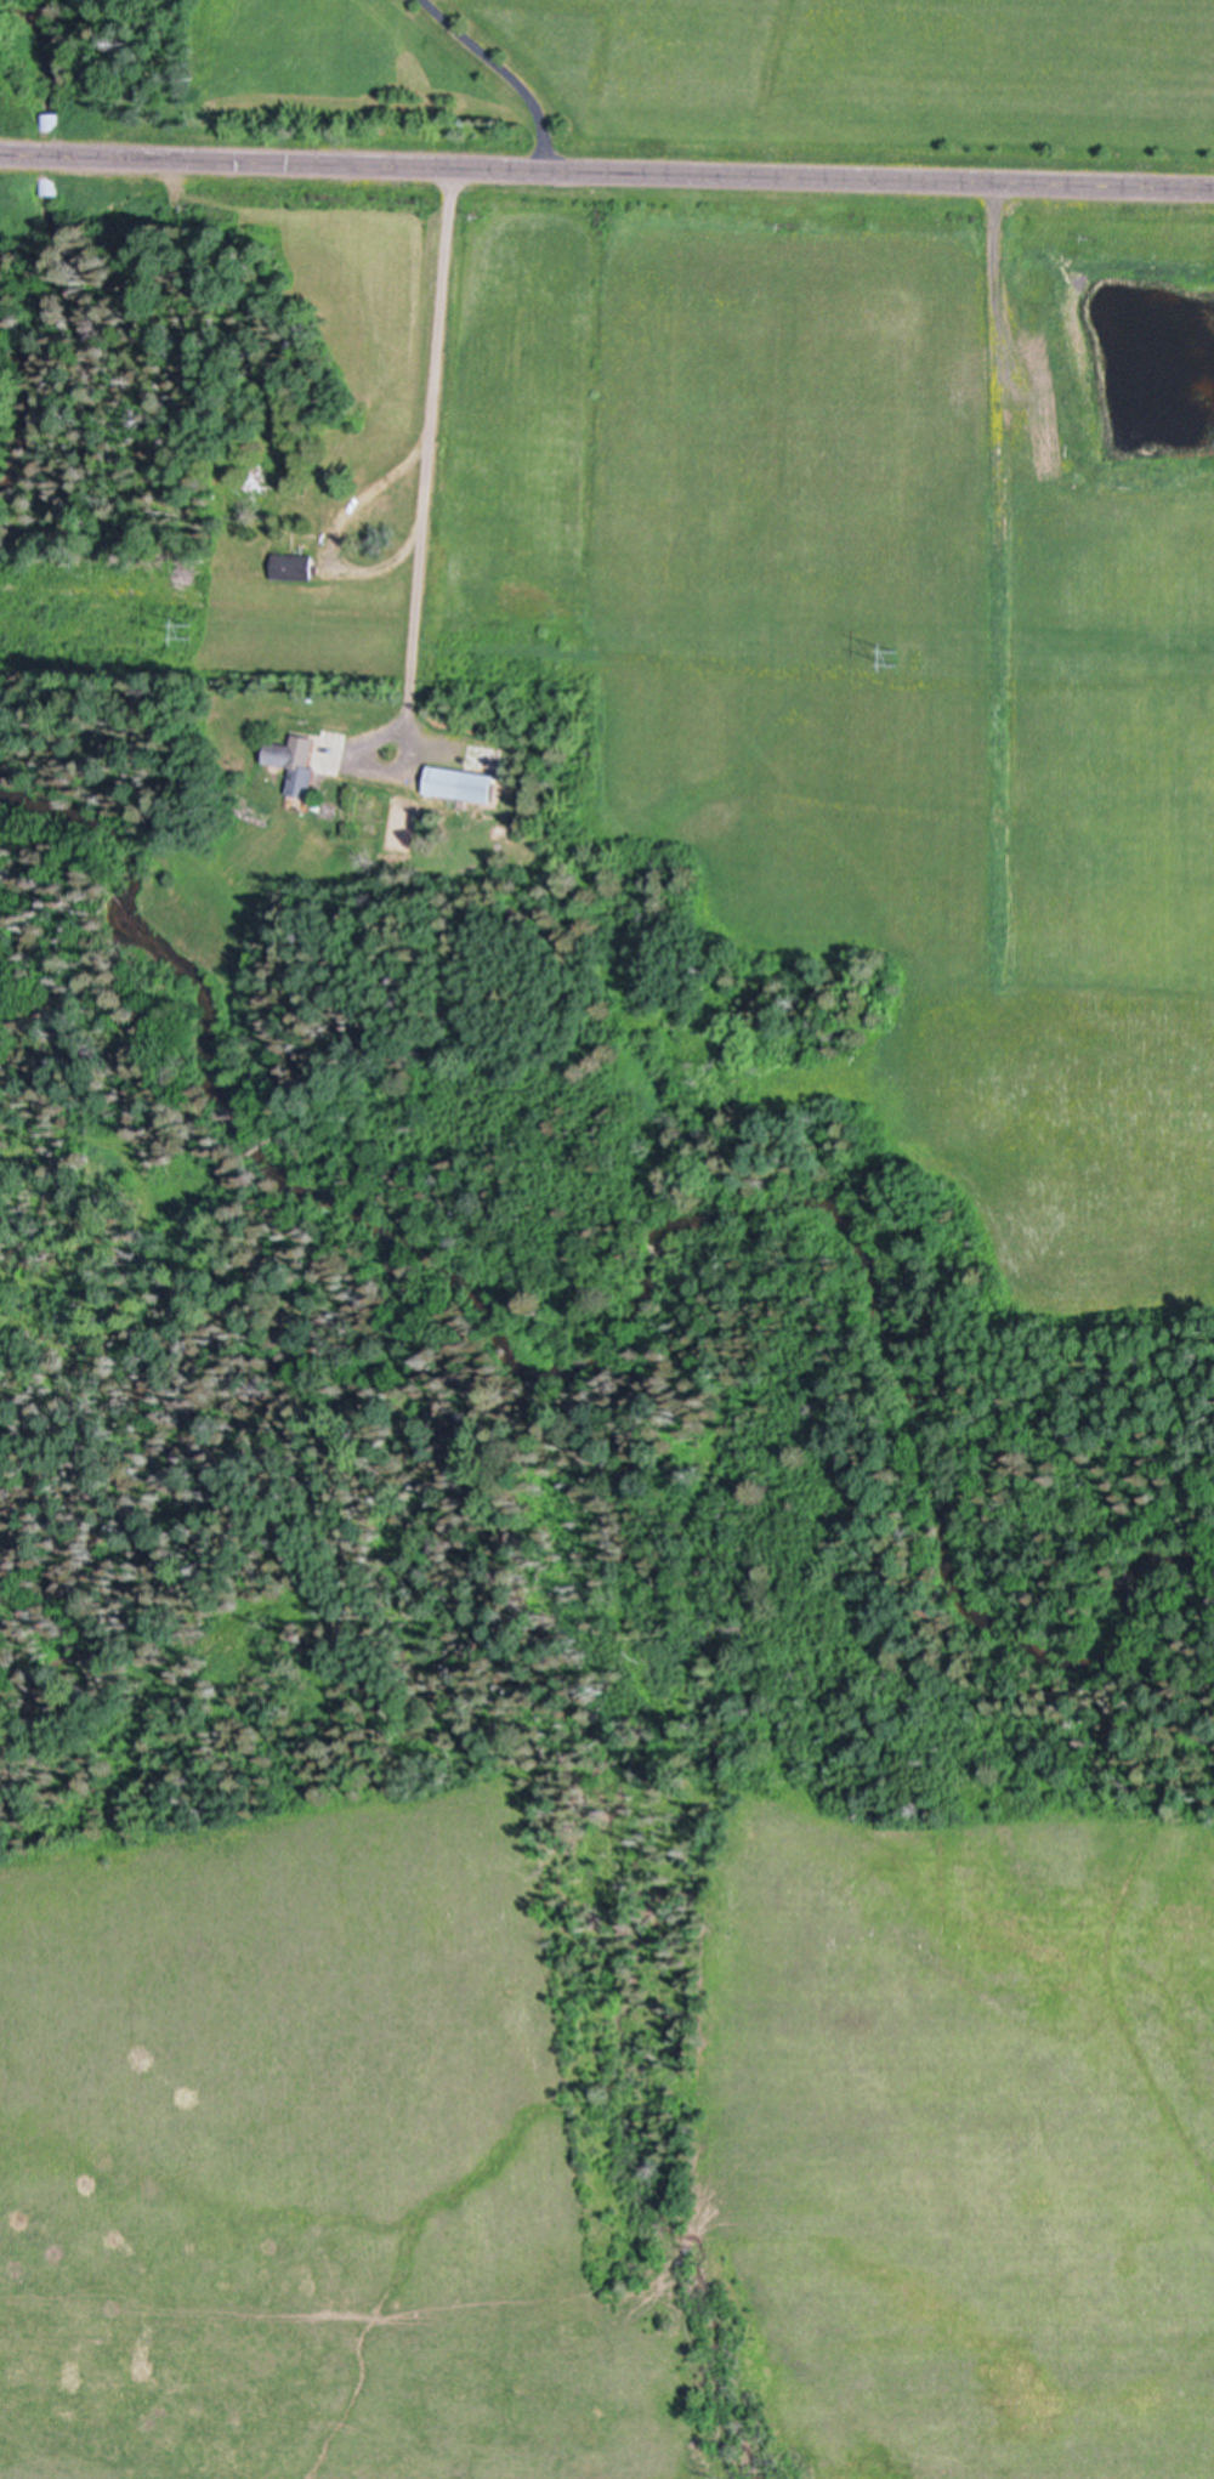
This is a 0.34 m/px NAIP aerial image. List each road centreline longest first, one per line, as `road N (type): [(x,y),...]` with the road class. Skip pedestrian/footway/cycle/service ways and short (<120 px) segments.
road 1 (secondary): [(0,157),(1213,190)]

